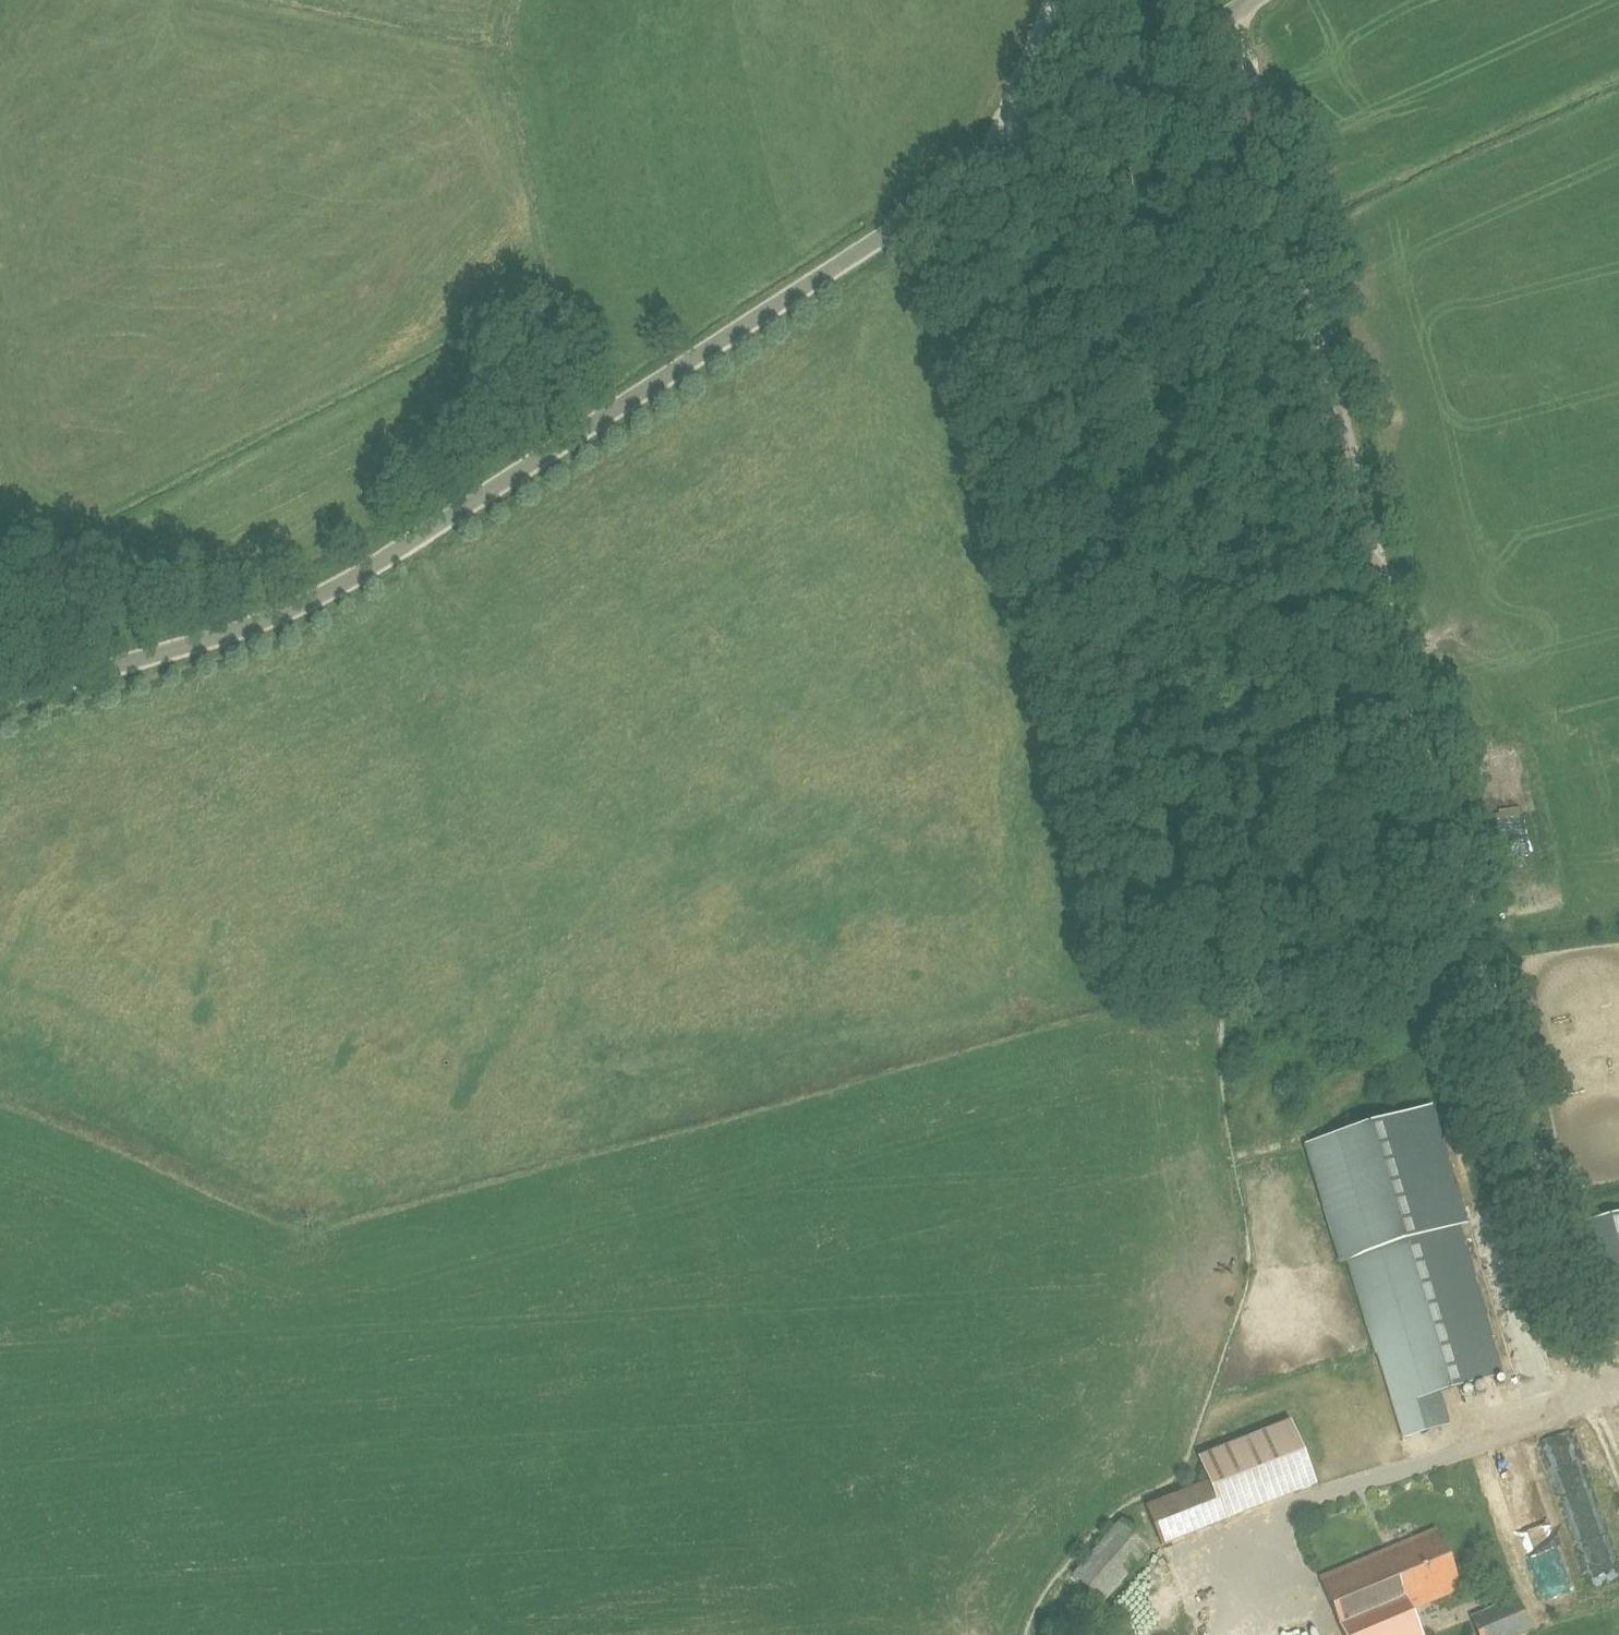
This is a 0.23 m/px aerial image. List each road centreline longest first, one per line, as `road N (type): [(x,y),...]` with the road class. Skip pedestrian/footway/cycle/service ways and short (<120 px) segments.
road 1 (unclassified): [(0,697),(307,603),(1251,0)]
road 2 (track): [(1479,928),(1391,576),(1231,13)]

